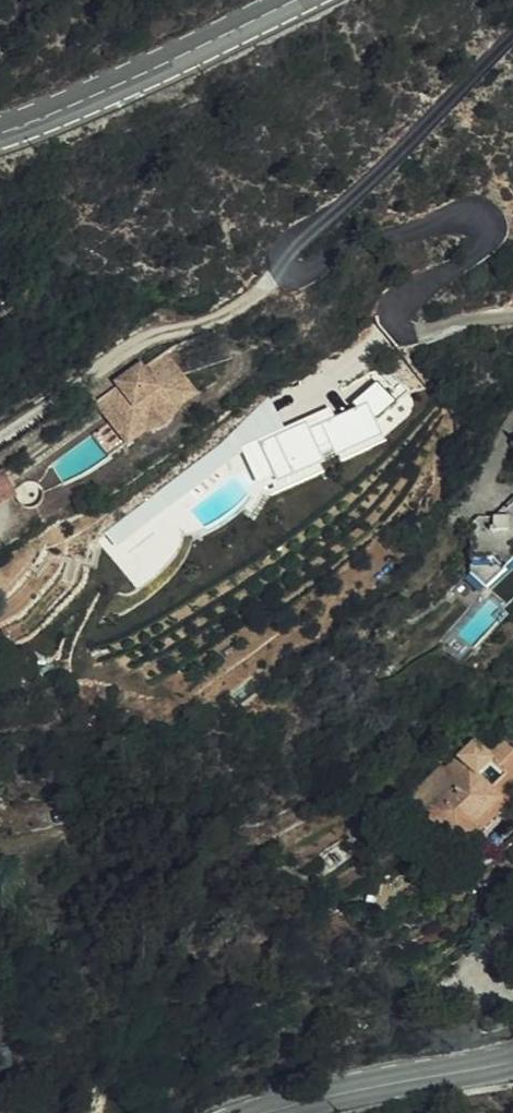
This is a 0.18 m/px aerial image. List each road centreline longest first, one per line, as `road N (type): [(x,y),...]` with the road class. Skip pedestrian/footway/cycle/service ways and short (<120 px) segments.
road 1 (track): [(512,33),(347,201),(309,225),(227,314),(137,340),(0,431)]
road 2 (secondary): [(0,131),(62,111),(292,0)]
road 3 (secondary): [(259,1112),(512,1062)]

